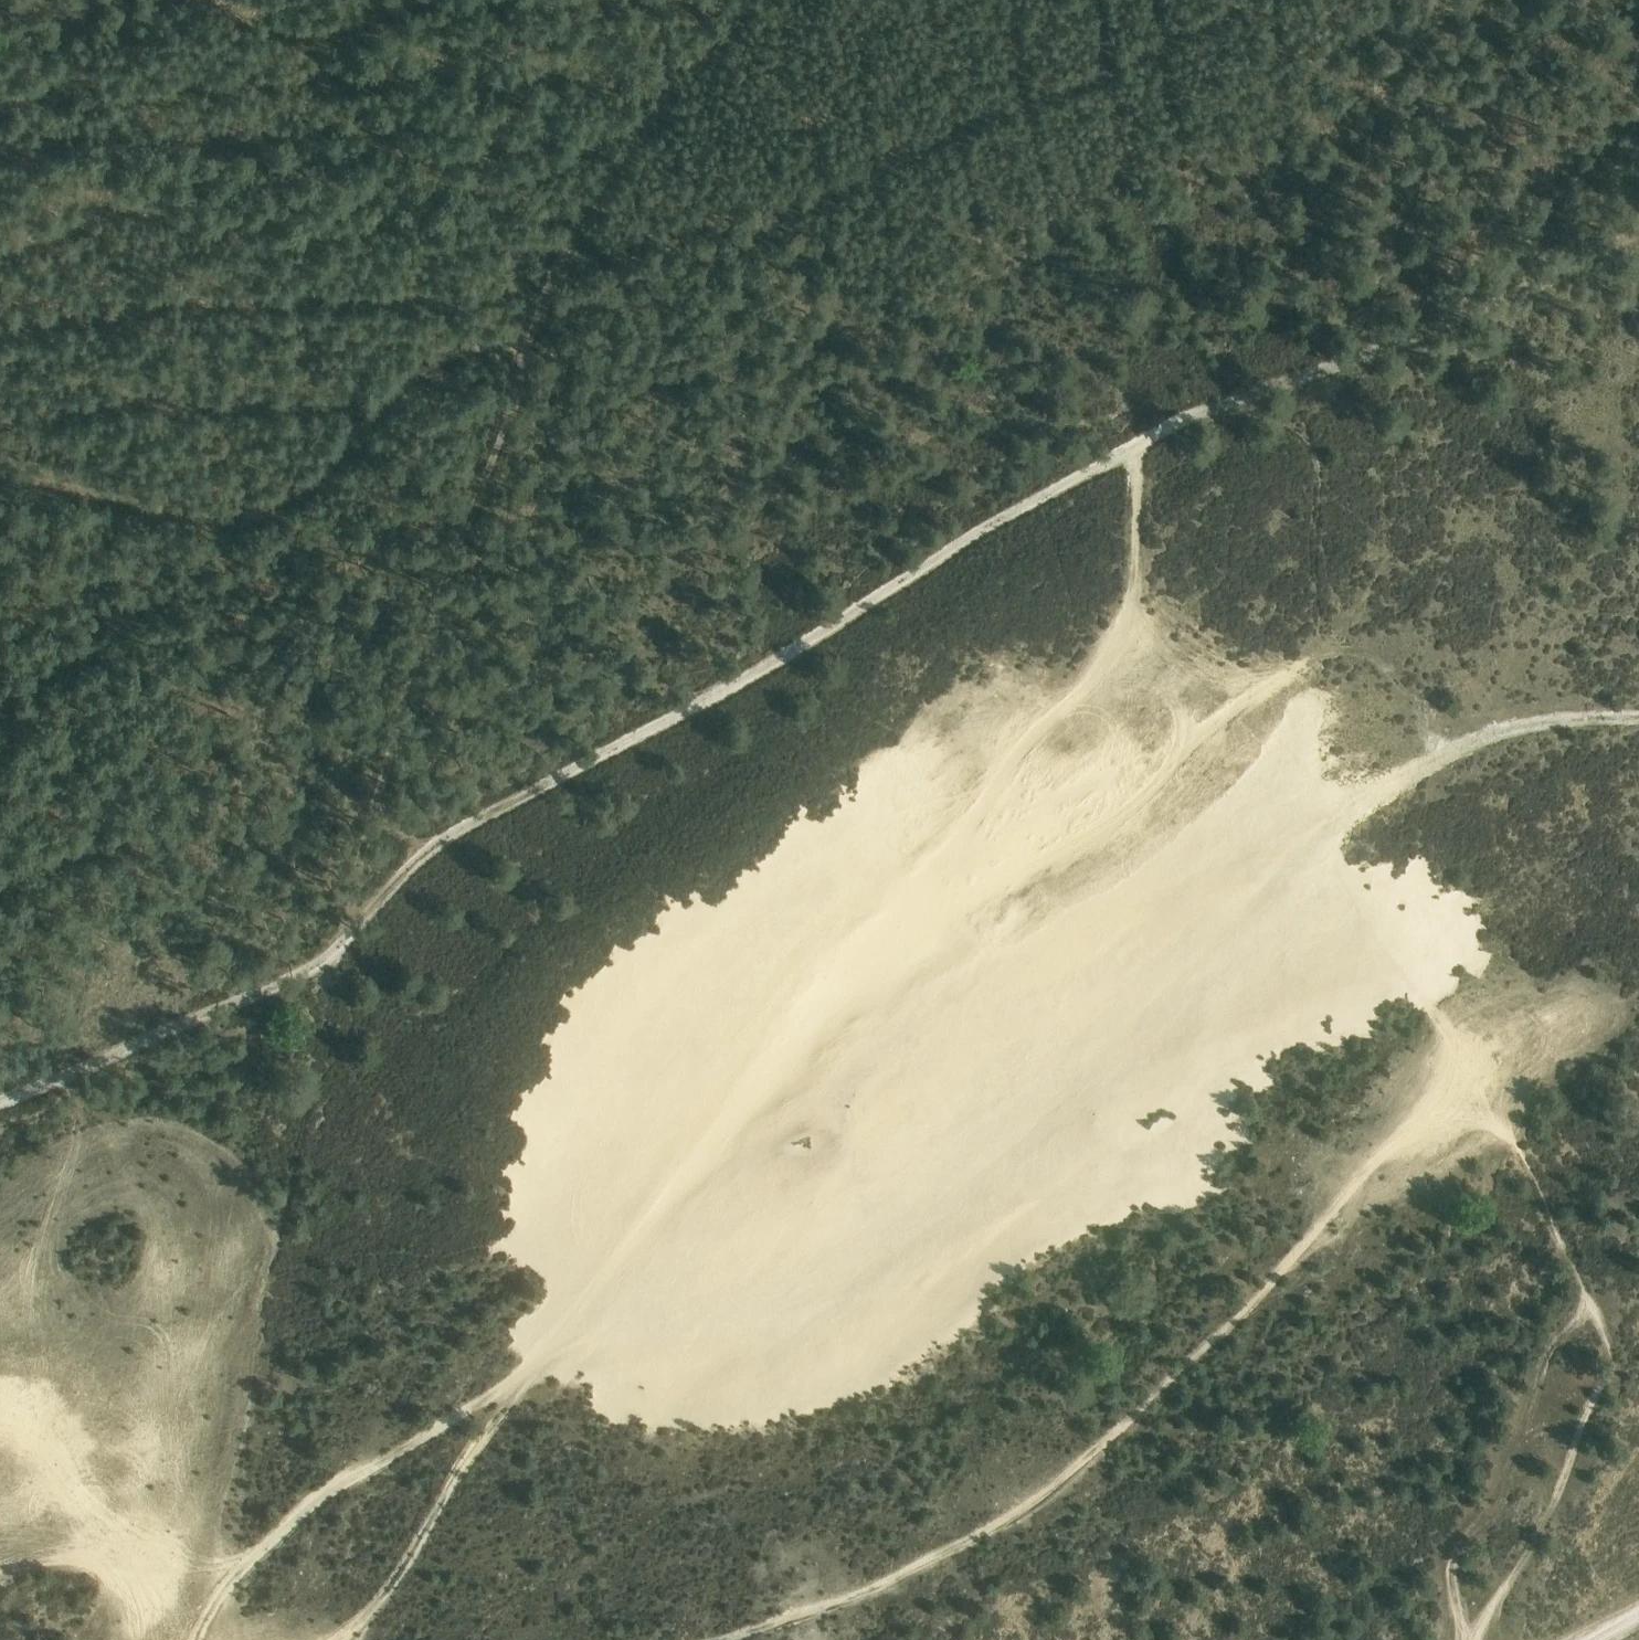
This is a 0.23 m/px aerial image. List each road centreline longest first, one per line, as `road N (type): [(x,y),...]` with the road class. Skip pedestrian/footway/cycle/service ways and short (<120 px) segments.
road 1 (track): [(373,900),(431,846),(716,698),(1139,439),(1224,409)]

